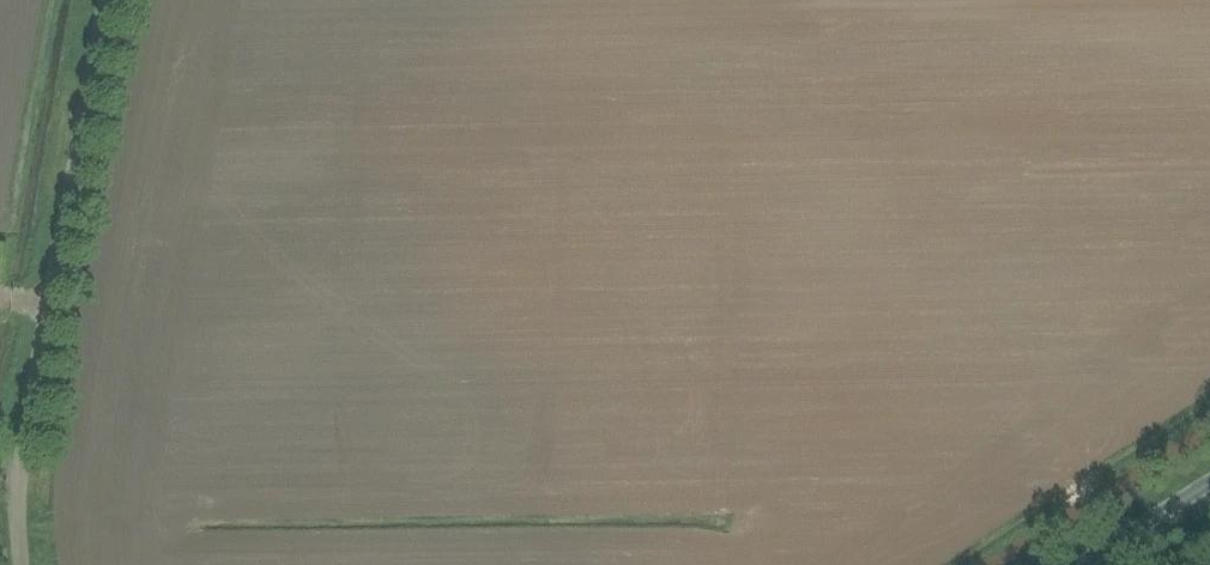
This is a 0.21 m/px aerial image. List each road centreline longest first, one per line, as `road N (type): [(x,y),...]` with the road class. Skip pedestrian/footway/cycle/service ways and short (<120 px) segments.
road 1 (unclassified): [(21,564),(23,452),(104,0)]
road 2 (primary): [(1091,564),(1209,490)]

